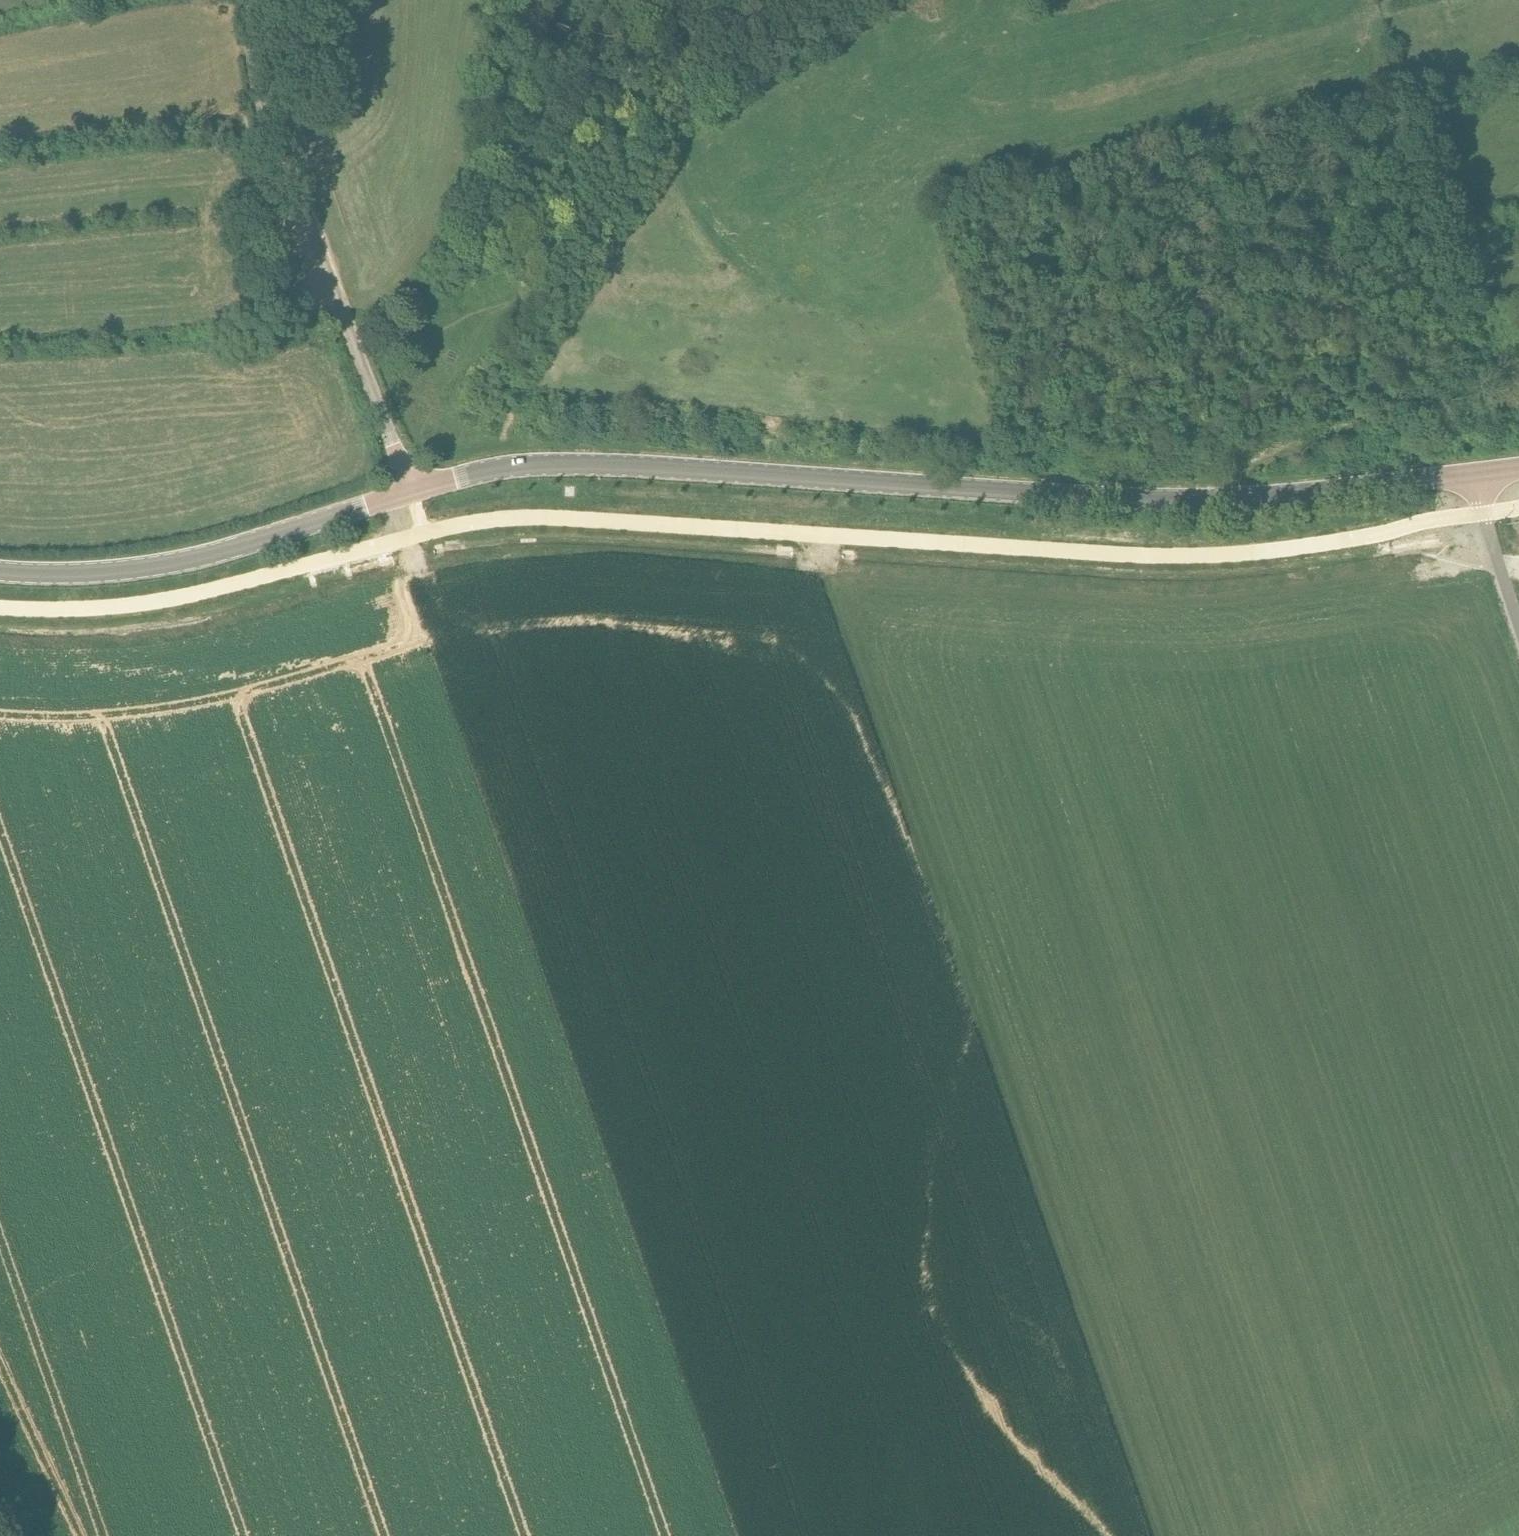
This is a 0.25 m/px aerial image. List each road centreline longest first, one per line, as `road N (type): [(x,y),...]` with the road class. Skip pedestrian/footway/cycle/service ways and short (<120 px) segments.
road 1 (tertiary): [(411,490),(483,472),(578,464),(1209,501),(1472,473)]
road 2 (unclassified): [(411,490),(273,129),(252,0)]
road 3 (tertiary): [(0,571),(96,572),(186,560),(411,490)]
road 4 (unclassified): [(1518,625),(1472,473)]

